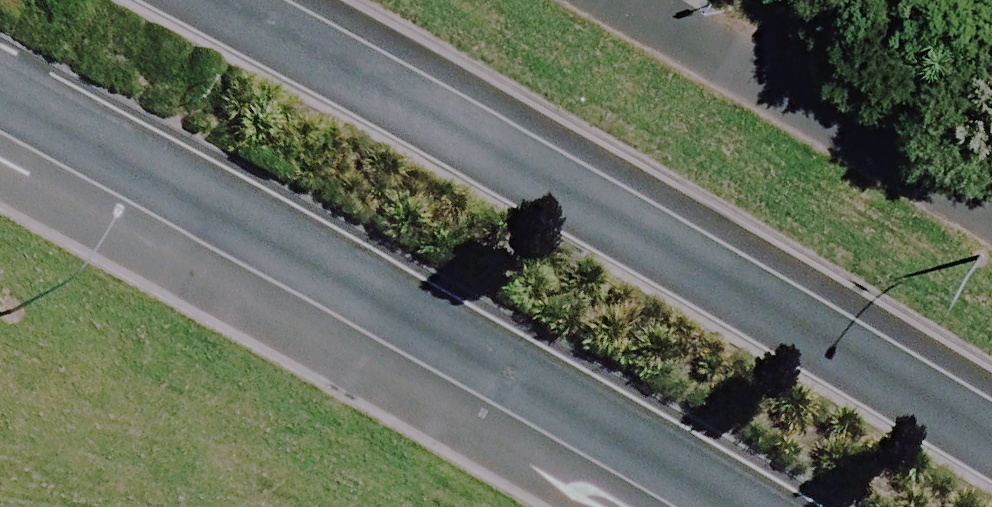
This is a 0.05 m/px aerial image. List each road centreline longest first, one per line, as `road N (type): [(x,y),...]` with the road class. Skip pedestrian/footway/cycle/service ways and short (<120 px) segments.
road 1 (primary): [(256,0),(627,189),(991,408)]
road 2 (primary): [(744,506),(79,127)]

